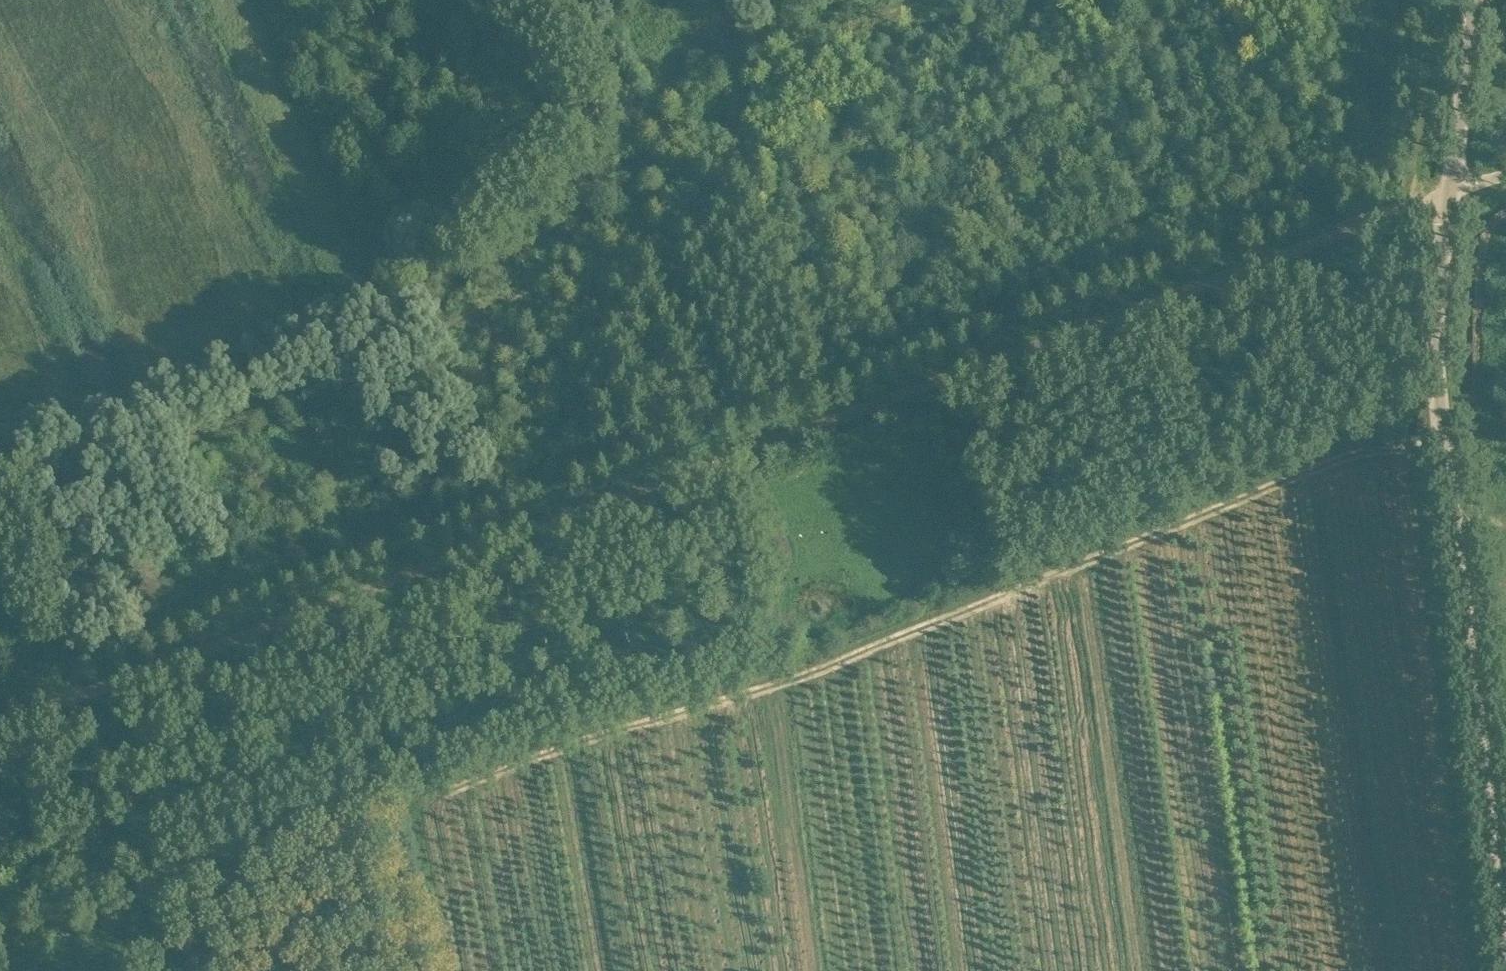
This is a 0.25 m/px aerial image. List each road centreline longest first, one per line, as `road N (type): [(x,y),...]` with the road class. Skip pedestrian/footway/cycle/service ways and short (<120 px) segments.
road 1 (unclassified): [(0,727),(1452,196)]
road 2 (unclassified): [(1505,970),(1450,507),(1438,302),(1452,196)]
road 3 (unclassified): [(1452,196),(1477,0)]

